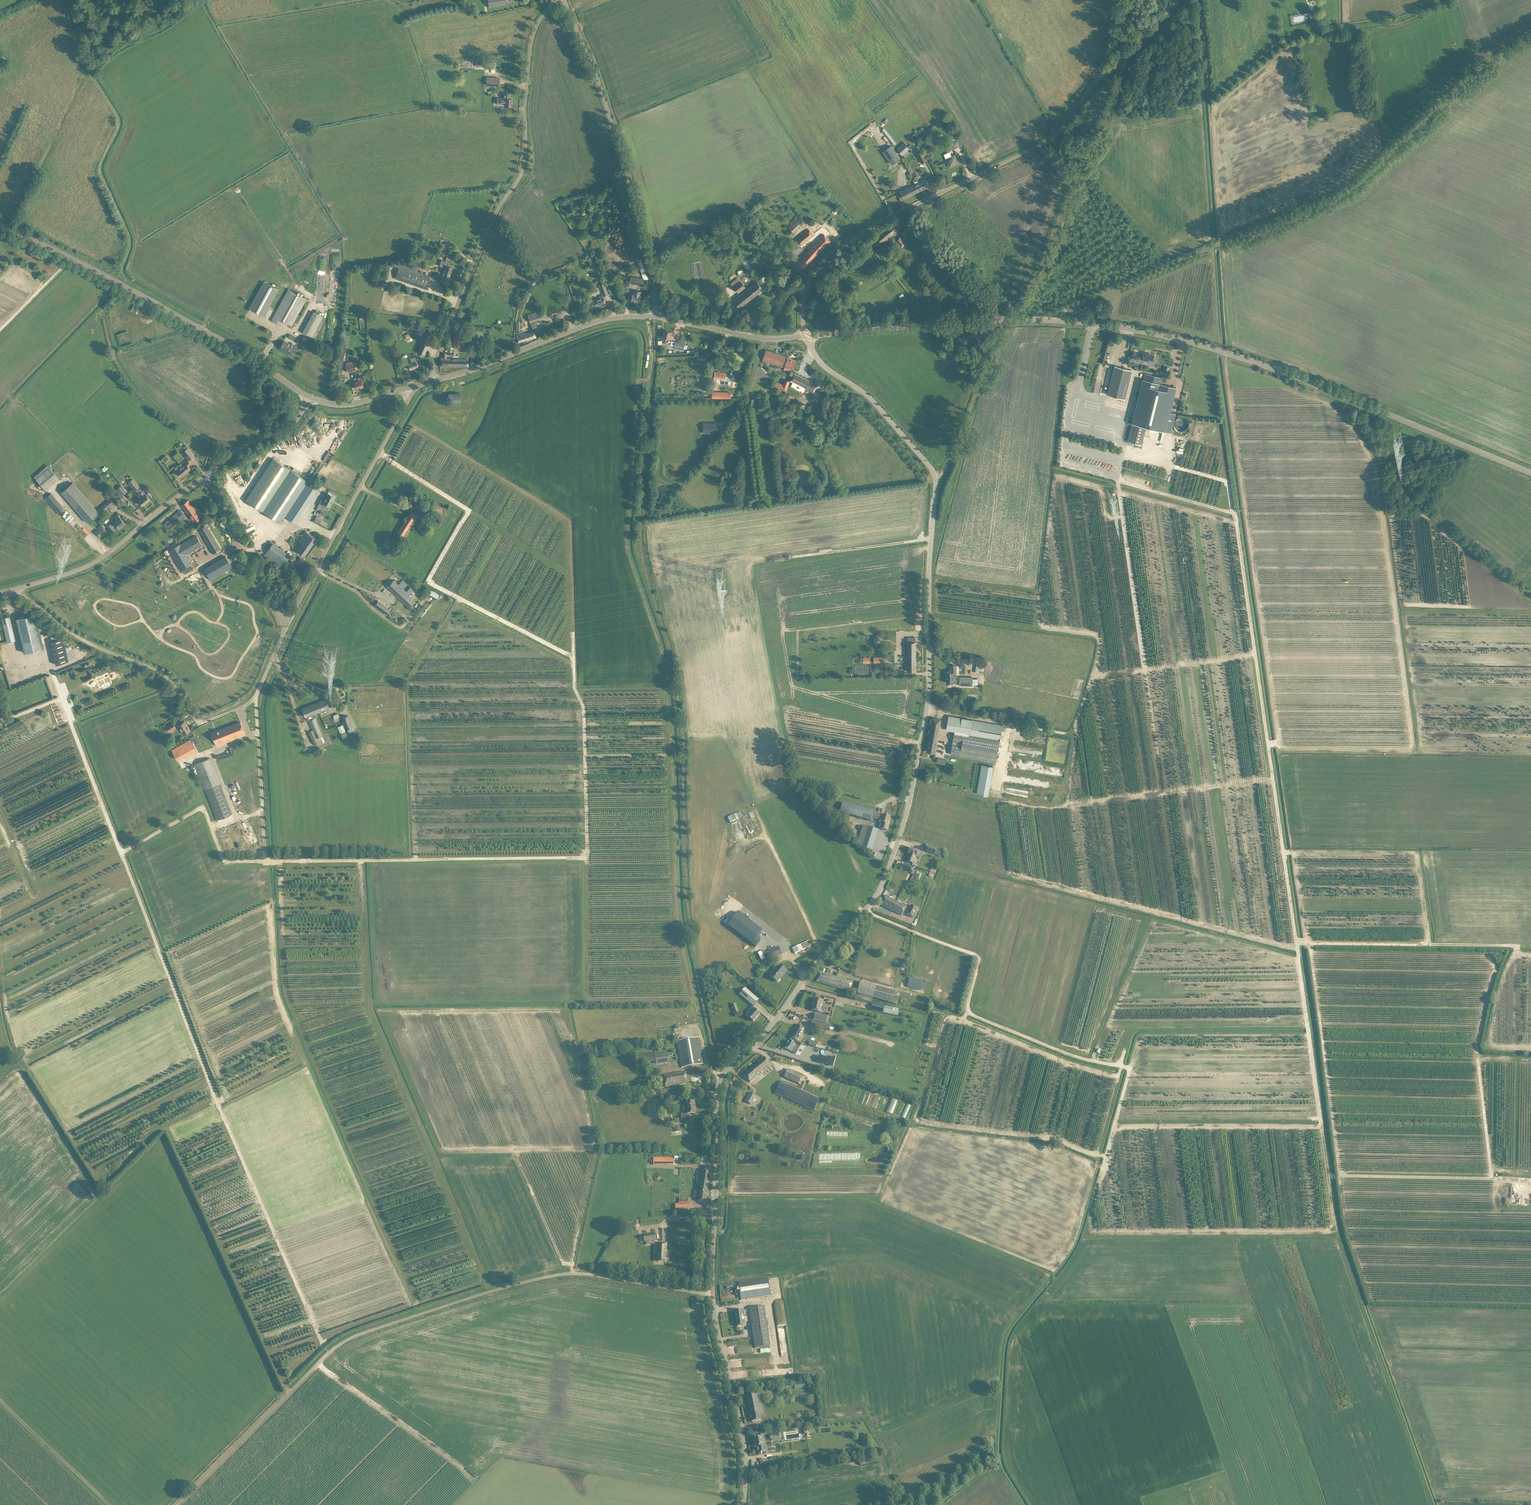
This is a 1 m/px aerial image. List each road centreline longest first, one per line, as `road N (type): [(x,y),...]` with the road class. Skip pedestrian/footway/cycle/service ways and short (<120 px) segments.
road 1 (unclassified): [(712,1294),(720,1077),(874,899),(905,818),(928,701),(934,477),(883,409),(828,367),(807,337)]
road 2 (track): [(648,317),(643,556),(672,660),(688,905),(720,1077)]
road 3 (unclassified): [(1530,472),(1255,363),(1142,332),(1025,320),(807,337)]
road 4 (unclassified): [(180,1504),(342,1342),(574,1272),(712,1294)]
road 5 (track): [(1059,321),(1065,310),(1356,182),(1481,65),(1530,37)]
road 6 (unclassified): [(807,337),(806,291),(840,250),(881,220),(1051,137),(1175,0)]
road 7 (track): [(934,477),(961,439),(1005,321),(1049,251),(1123,59)]
road 8 (unclassified): [(434,380),(465,281),(521,173),(532,40),(554,0)]
road 9 (unclassified): [(286,626),(252,700),(203,723),(164,675),(72,634),(17,589)]
road 10 (unclassified): [(0,219),(242,350),(307,397)]
road 11 (unclassified): [(654,317),(639,211),(564,0)]
road 12 (unclassified): [(411,387),(286,626)]
road 13 (unclassified): [(434,380),(607,319),(654,317)]
road 14 (unclassified): [(17,589),(99,559),(207,473)]
road 15 (unclassified): [(744,1504),(742,1434),(712,1294)]
road 16 (unclassified): [(286,626),(207,473)]
road 17 (unclassified): [(807,337),(764,339),(654,317)]
road 18 (track): [(0,1400),(109,1504)]
road 19 (unclassified): [(207,473),(287,427),(307,397)]
road 20 (track): [(1322,30),(1395,21),(1441,0)]

